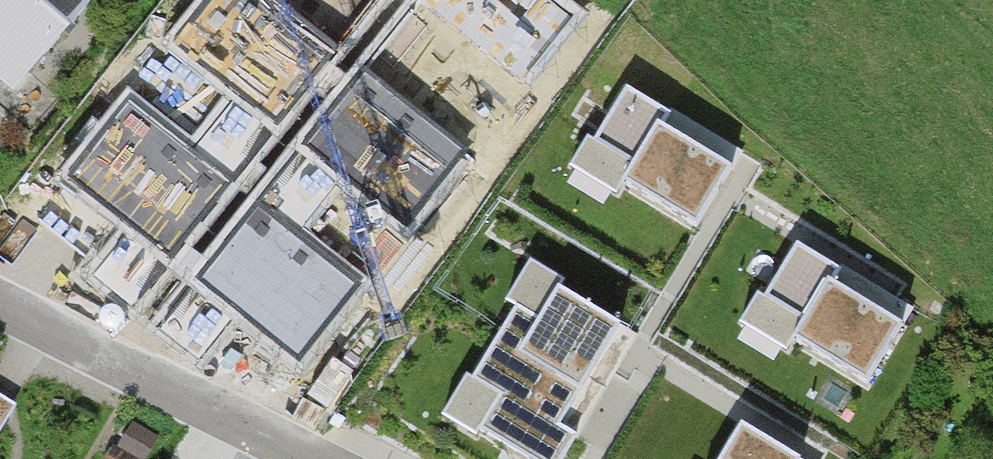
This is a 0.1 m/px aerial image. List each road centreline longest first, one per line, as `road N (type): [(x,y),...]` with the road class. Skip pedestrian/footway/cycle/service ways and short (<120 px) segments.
road 1 (residential): [(0,301),(312,458)]

